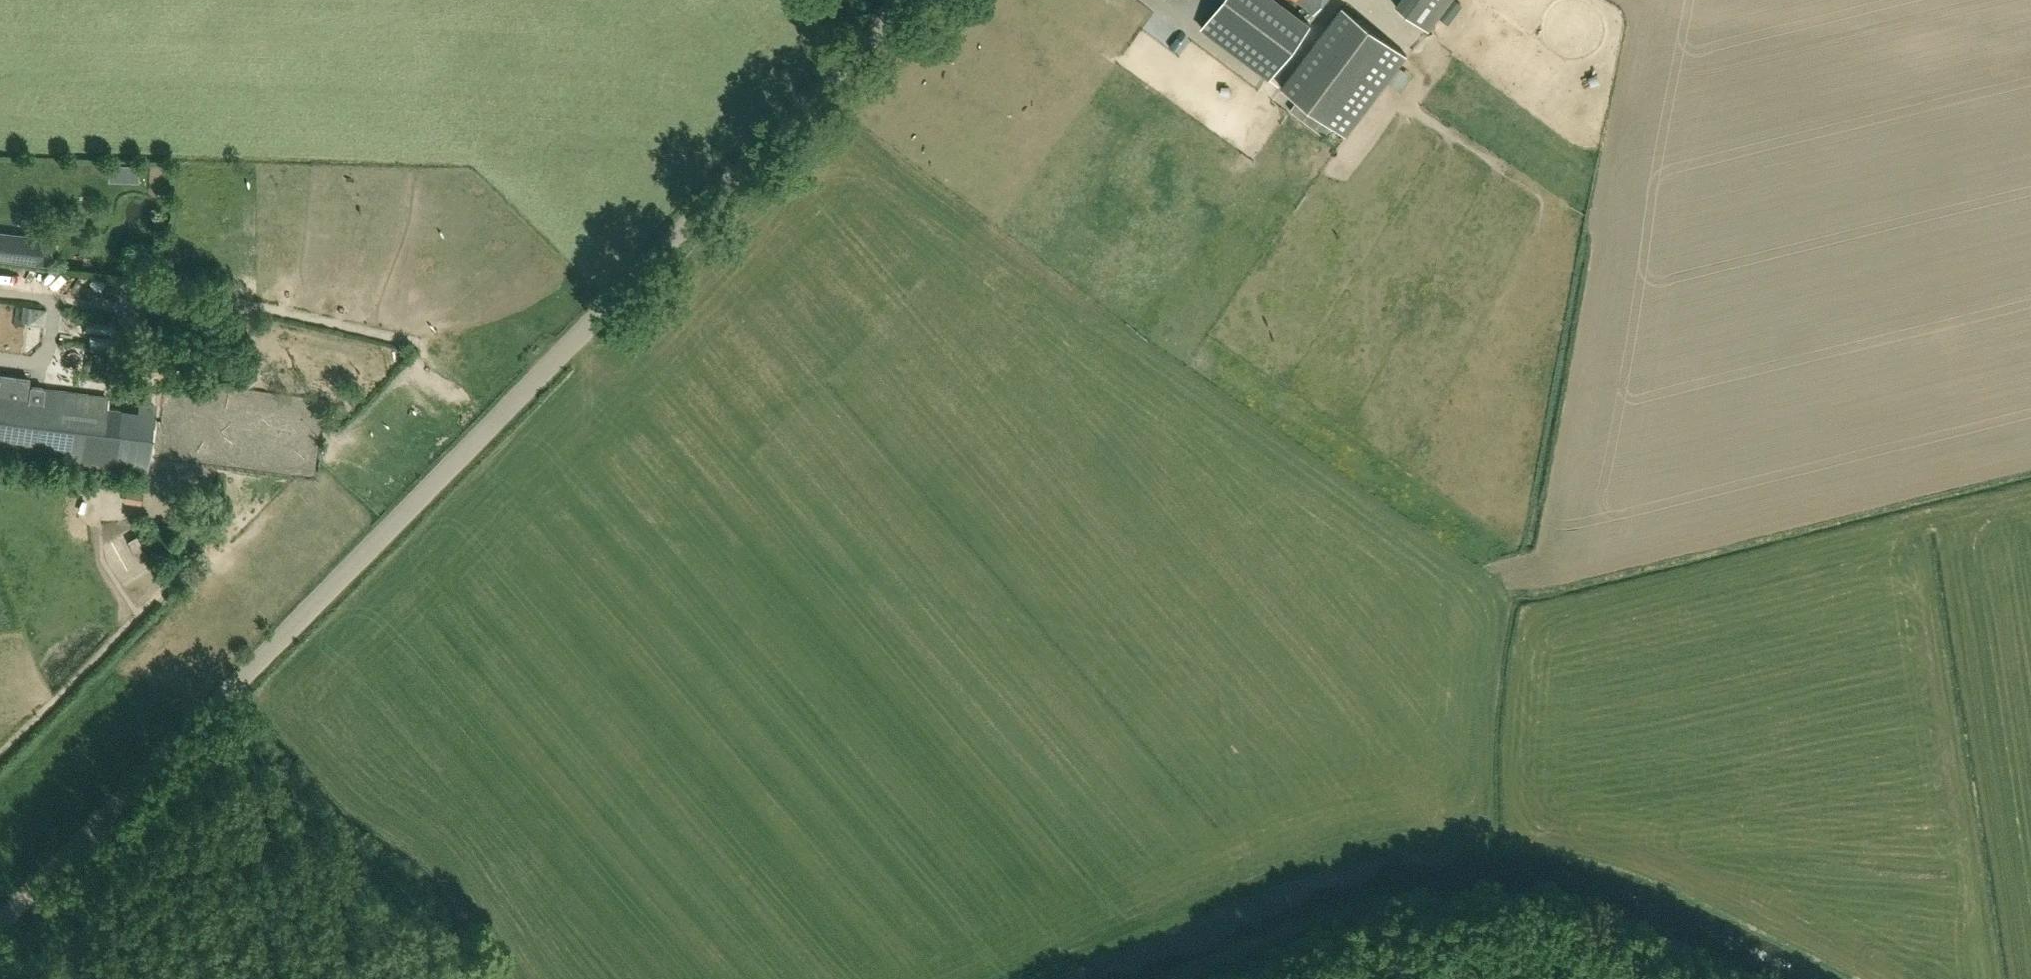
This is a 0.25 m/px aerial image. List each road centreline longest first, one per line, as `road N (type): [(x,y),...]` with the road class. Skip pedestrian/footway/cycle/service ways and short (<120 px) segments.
road 1 (unclassified): [(0,929),(911,0)]

